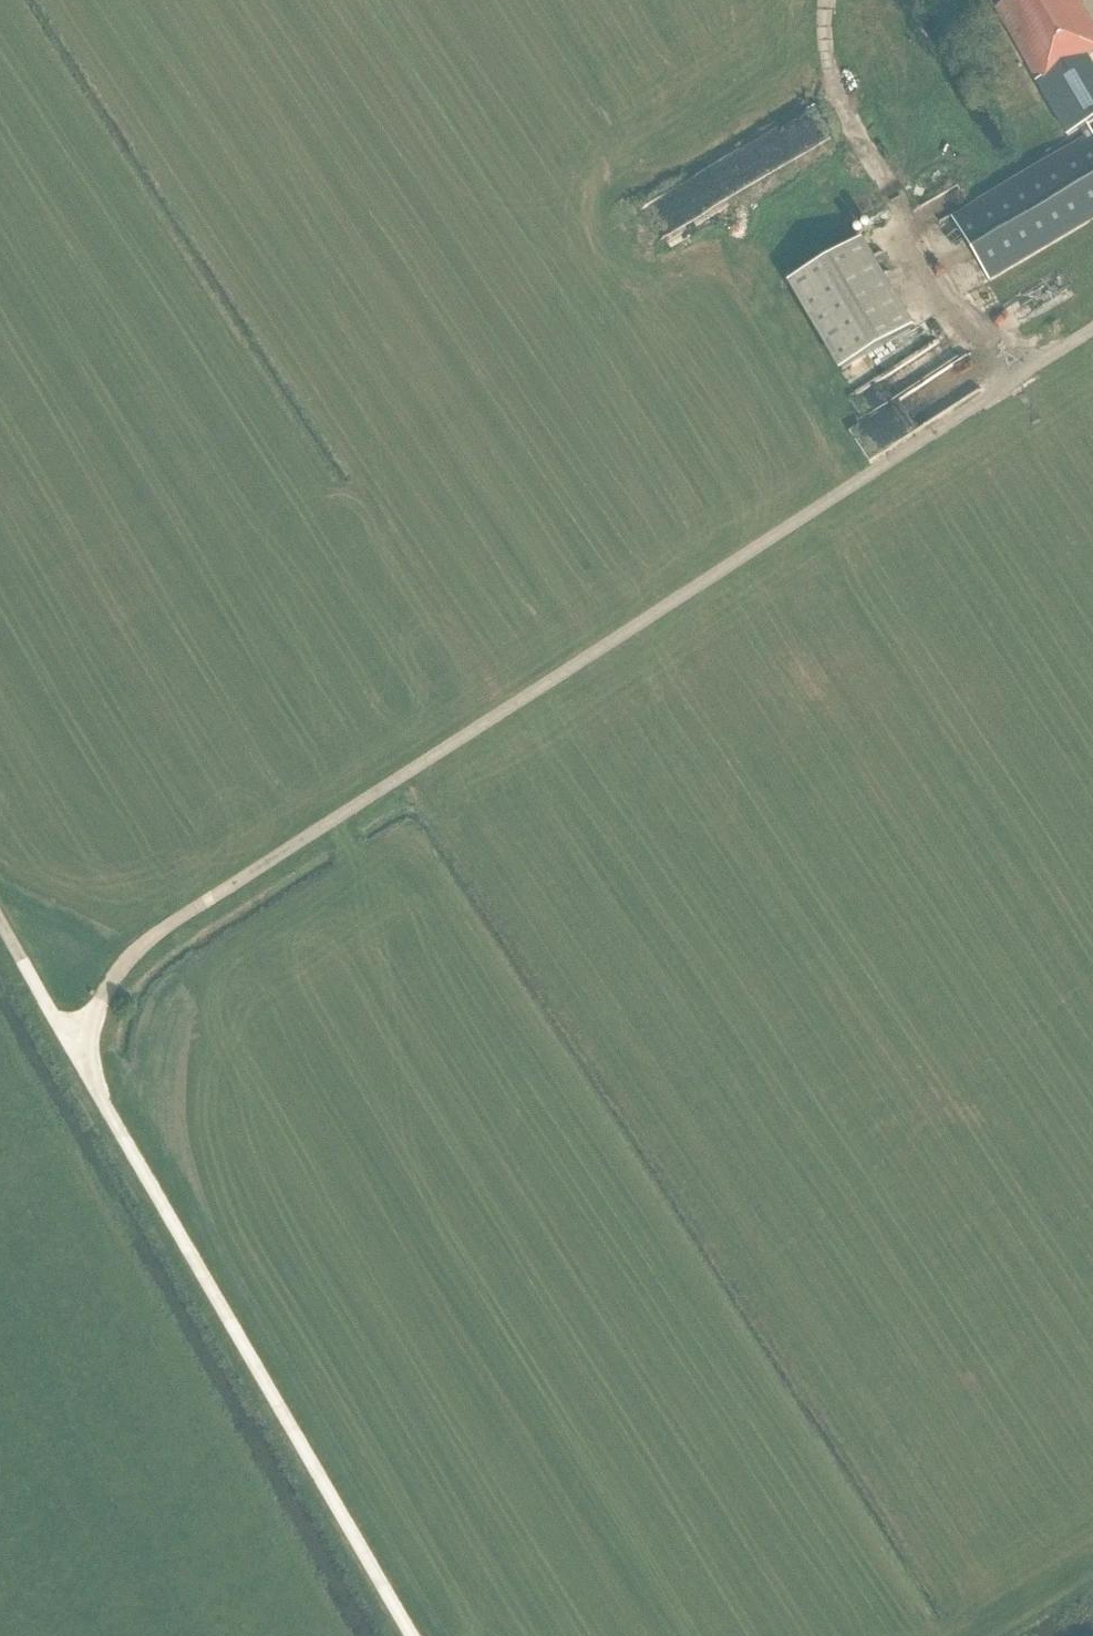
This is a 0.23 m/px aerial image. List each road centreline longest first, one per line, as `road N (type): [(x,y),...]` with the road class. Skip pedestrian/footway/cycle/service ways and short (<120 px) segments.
road 1 (unclassified): [(414,1635),(80,1058)]

